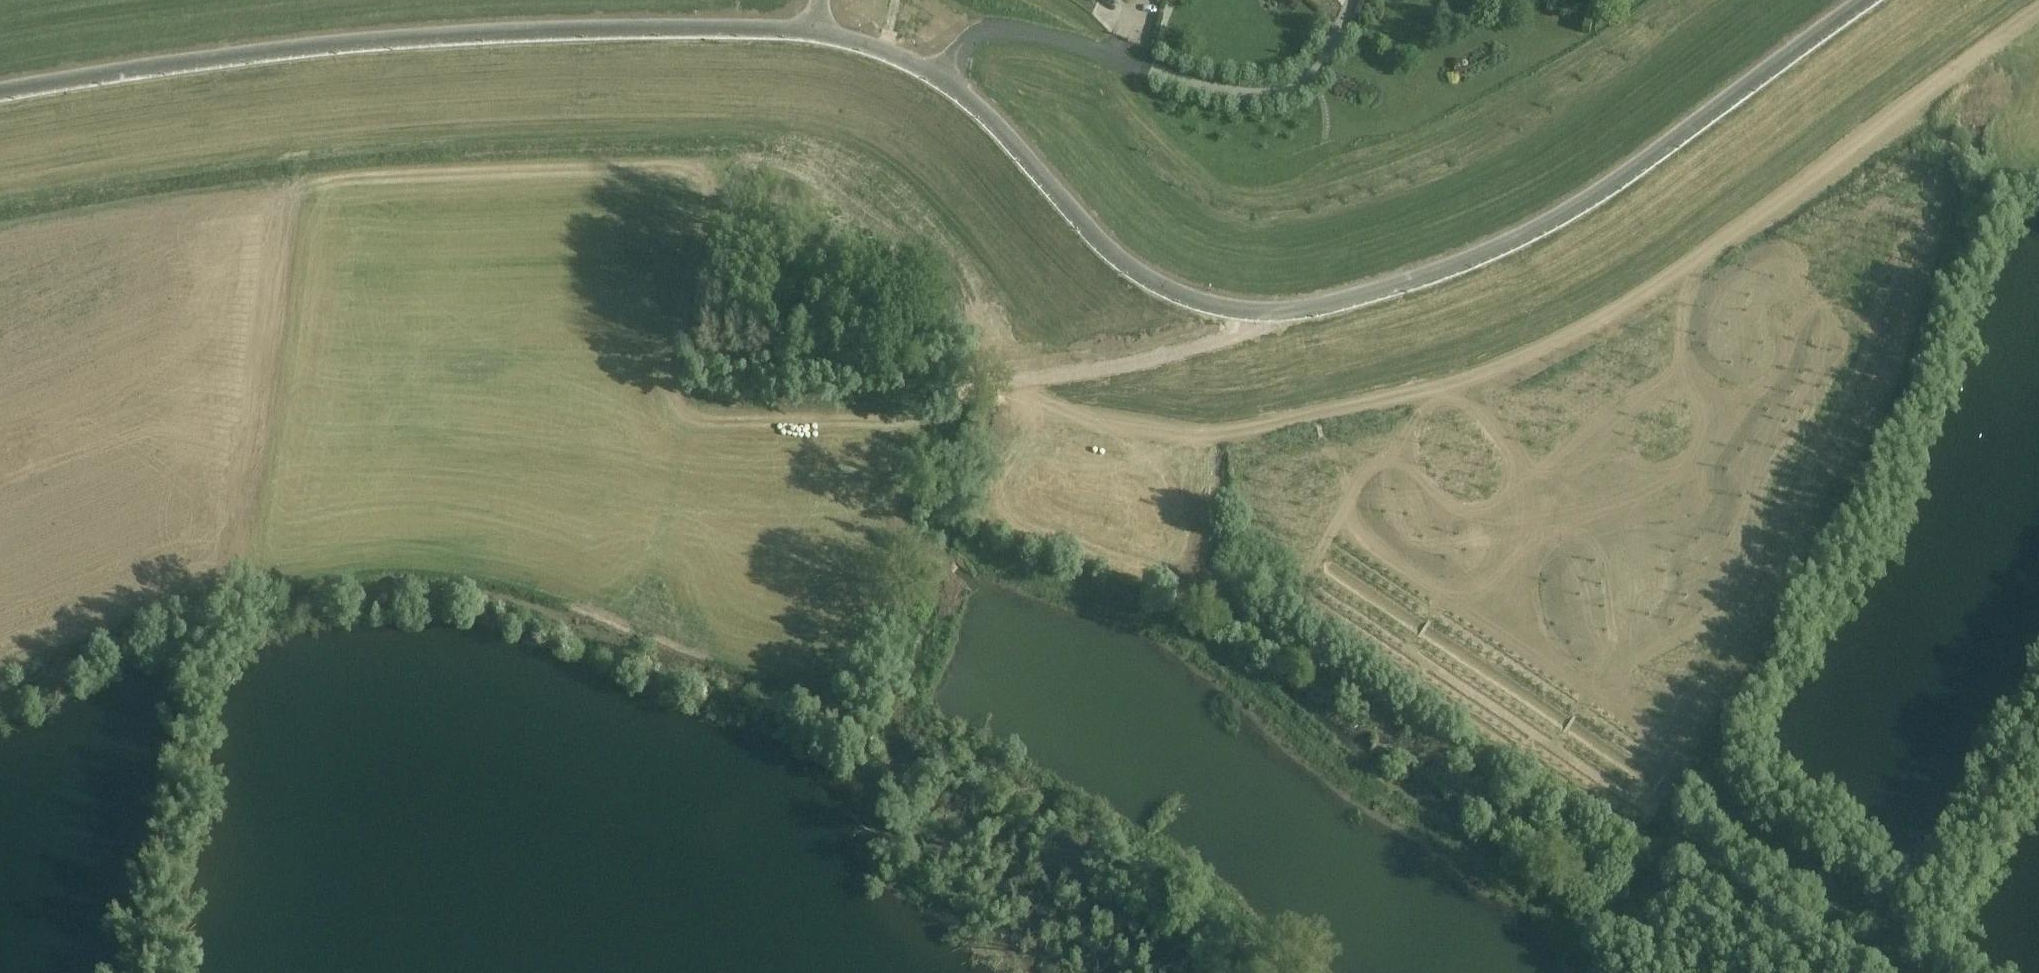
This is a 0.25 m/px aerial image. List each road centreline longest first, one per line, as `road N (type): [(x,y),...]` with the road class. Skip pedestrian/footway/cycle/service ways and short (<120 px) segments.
road 1 (unclassified): [(815,34),(885,52),(977,108),(1118,257),(1162,286),(1261,312),(1371,292),(1486,253),(1617,182),(1870,0)]
road 2 (unclassified): [(0,92),(388,38),(630,29),(815,34)]

